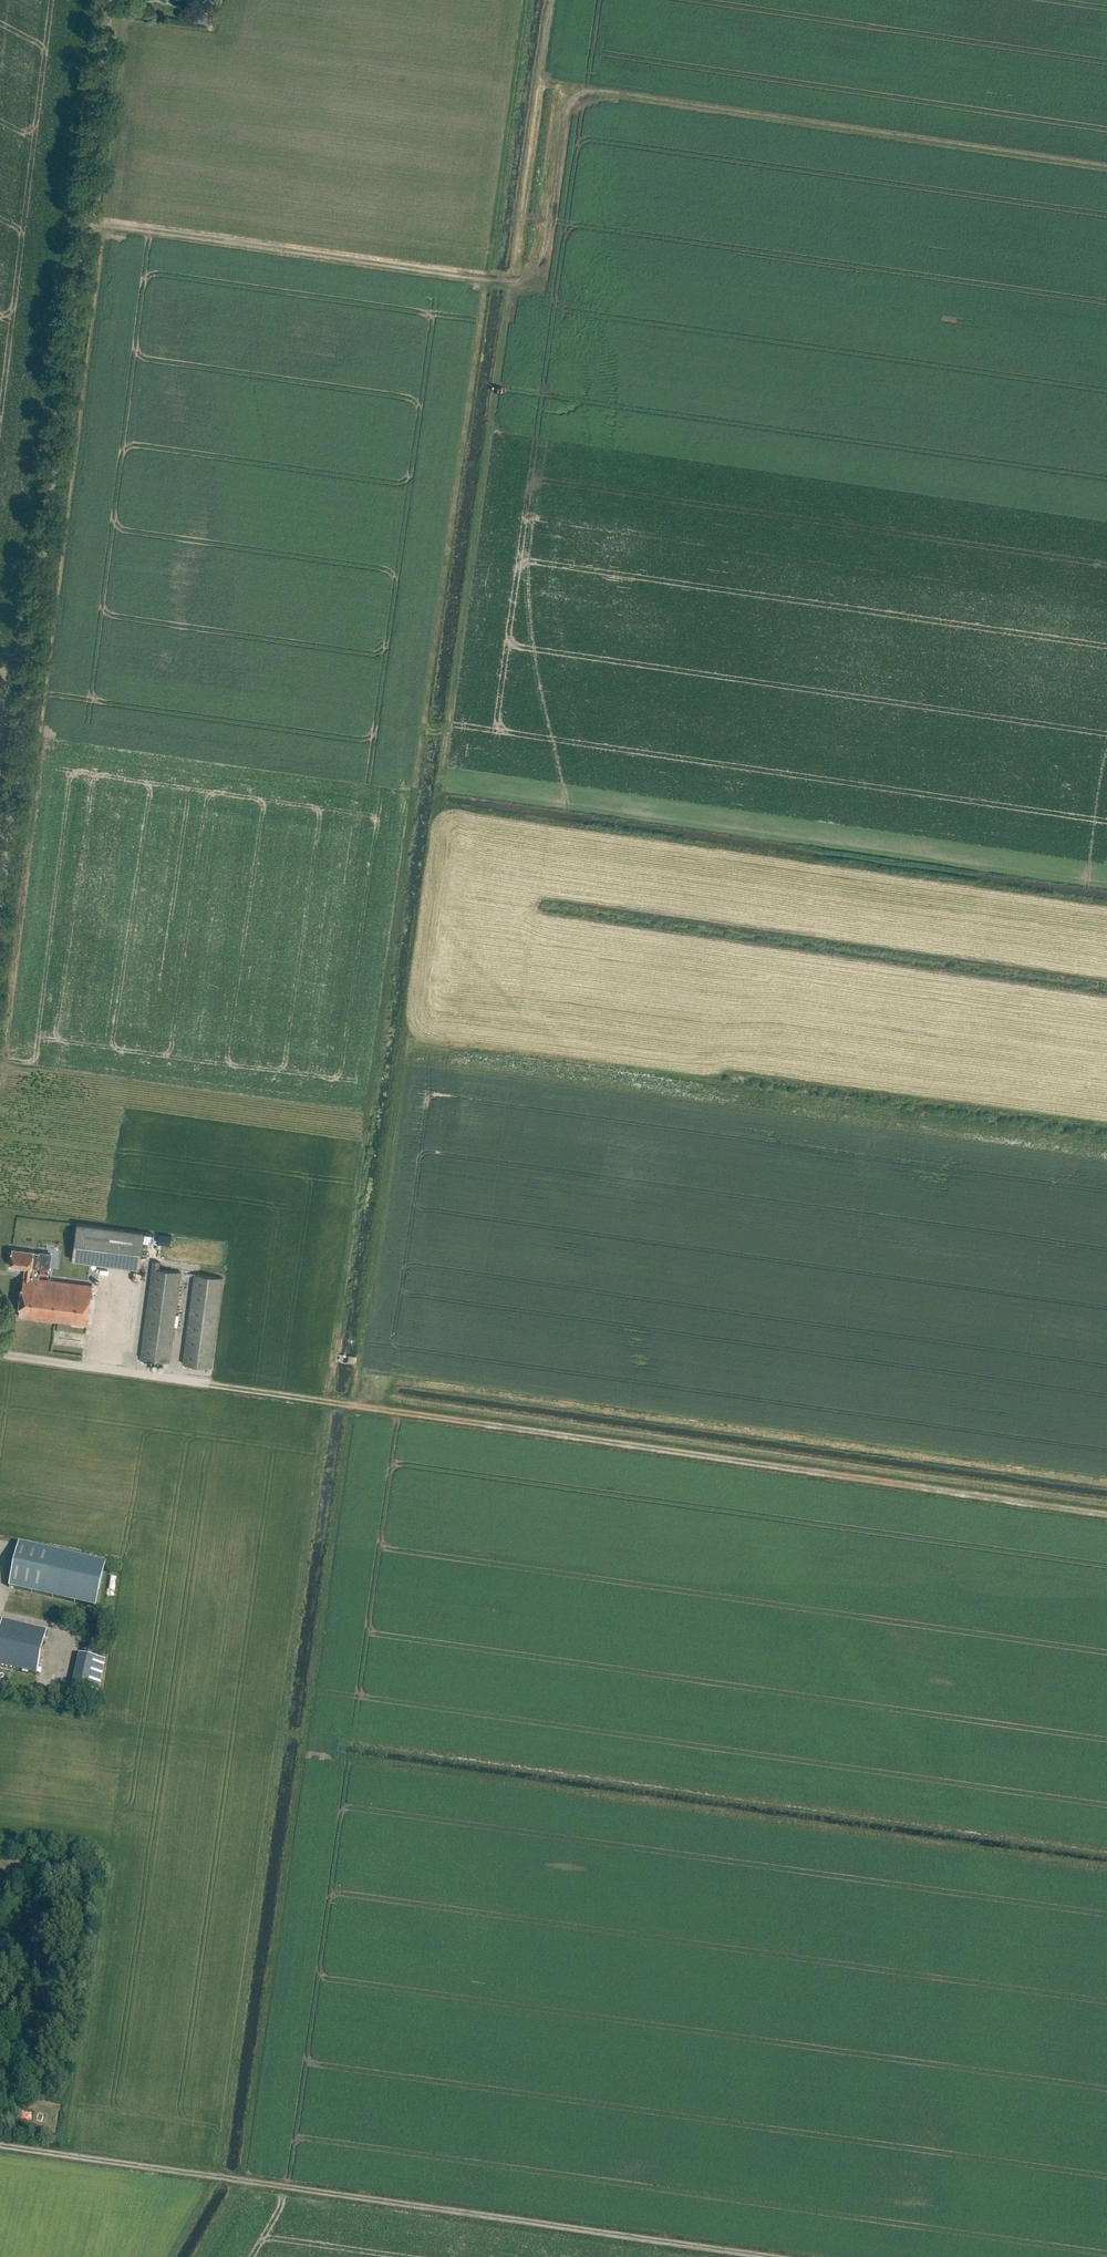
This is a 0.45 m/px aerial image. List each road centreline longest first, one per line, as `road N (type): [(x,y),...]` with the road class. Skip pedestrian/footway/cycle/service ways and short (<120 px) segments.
road 1 (track): [(82,222),(521,278),(543,259),(563,120),(572,103),(593,93),(1106,168)]
road 2 (unclassified): [(0,894),(109,0)]

